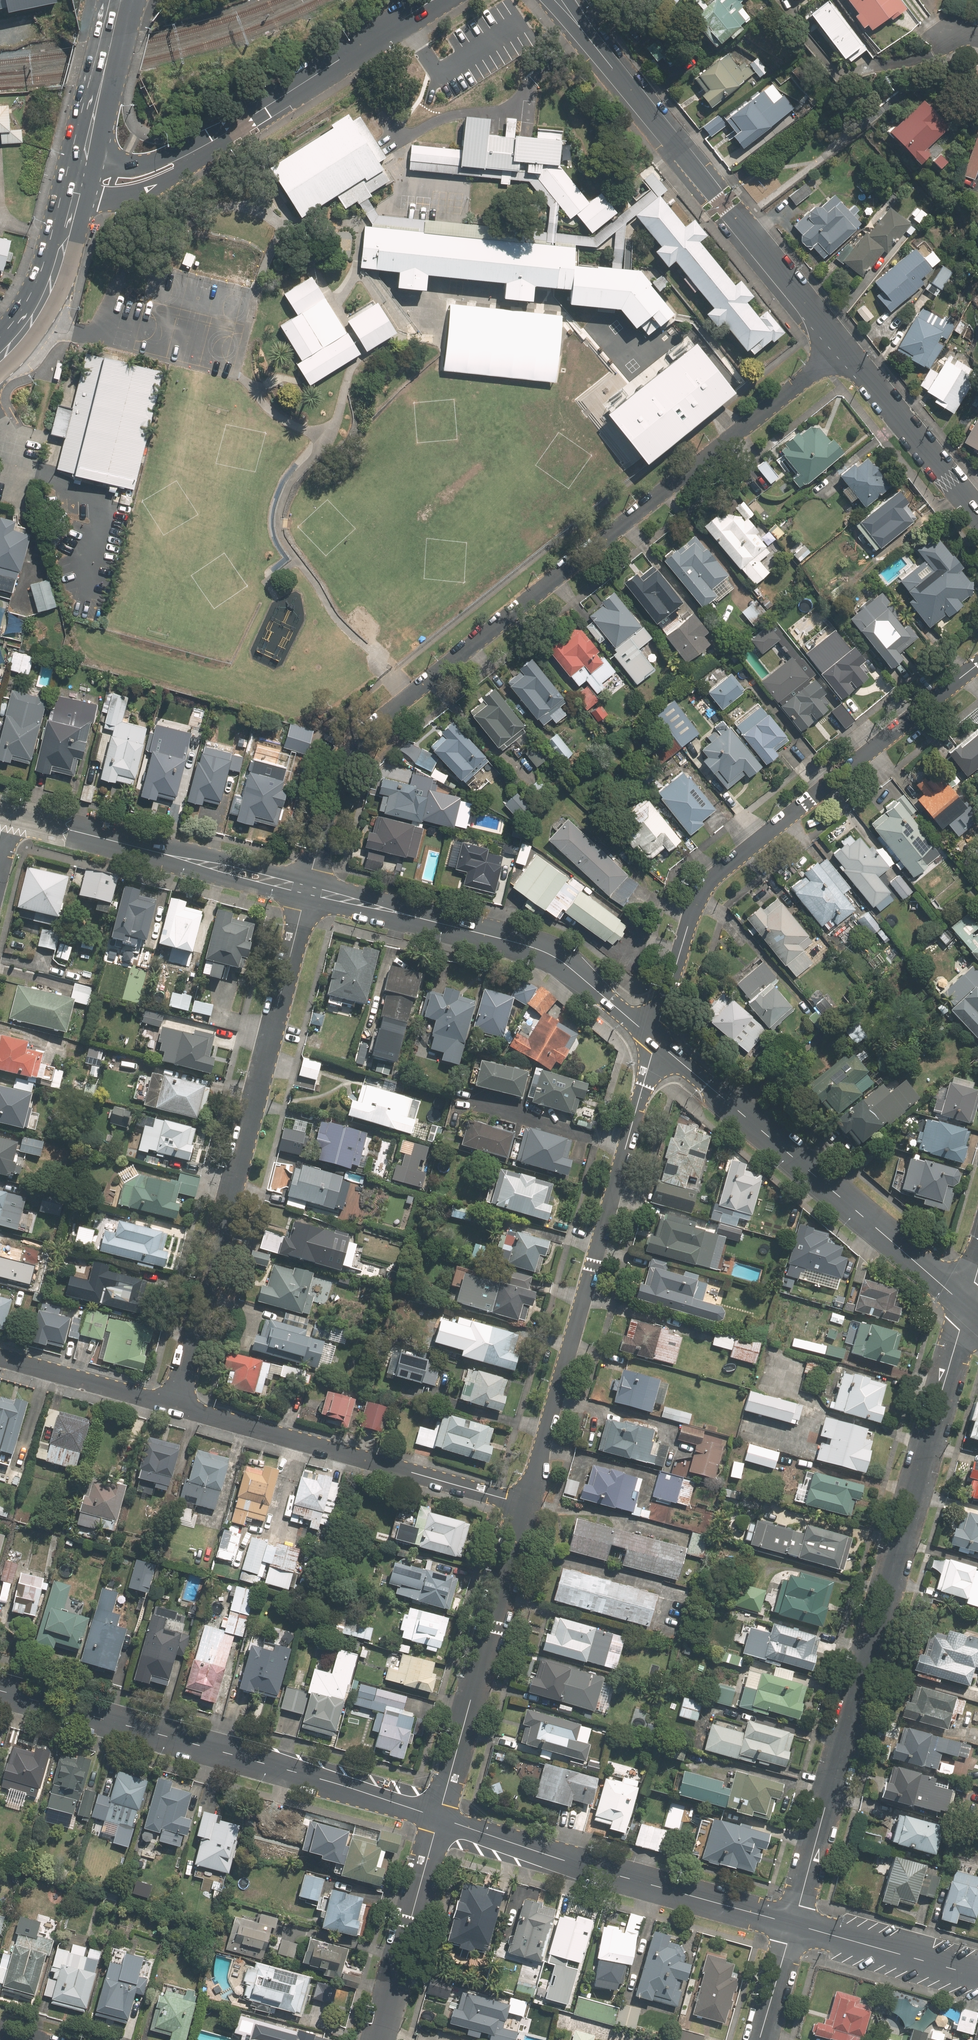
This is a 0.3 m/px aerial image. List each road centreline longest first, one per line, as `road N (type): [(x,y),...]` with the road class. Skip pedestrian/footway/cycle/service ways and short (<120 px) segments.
road 1 (residential): [(843,344),(354,742),(308,889)]
road 2 (residential): [(966,1308),(793,1923)]
road 3 (residential): [(308,889),(176,1406)]
road 4 (residential): [(655,1040),(692,907),(707,883),(977,663)]
road 5 (residential): [(526,1507),(655,1040)]
road 6 (residential): [(439,1817),(0,1690)]
road 7 (residential): [(843,344),(558,0)]
road 8 (secondary): [(966,1308),(655,1040)]
road 9 (secondary): [(655,1040),(546,952),(308,889)]
road 10 (residential): [(793,1923),(439,1817)]
road 11 (residential): [(176,1406),(526,1507)]
road 12 (residential): [(439,1817),(526,1507)]
road 13 (secondary): [(308,889),(6,815)]
road 14 (residential): [(433,0),(202,150)]
road 15 (residential): [(378,2039),(439,1817)]
road 16 (residential): [(977,515),(843,344)]
road 17 (residential): [(977,1976),(793,1923)]
road 18 (primary): [(77,195),(45,297),(0,358)]
road 19 (residential): [(0,1357),(176,1406)]
road 20 (residential): [(202,150),(149,190),(77,195)]
road 21 (residential): [(793,1923),(760,2039)]
road 22 (residential): [(85,160),(135,166),(202,150)]

